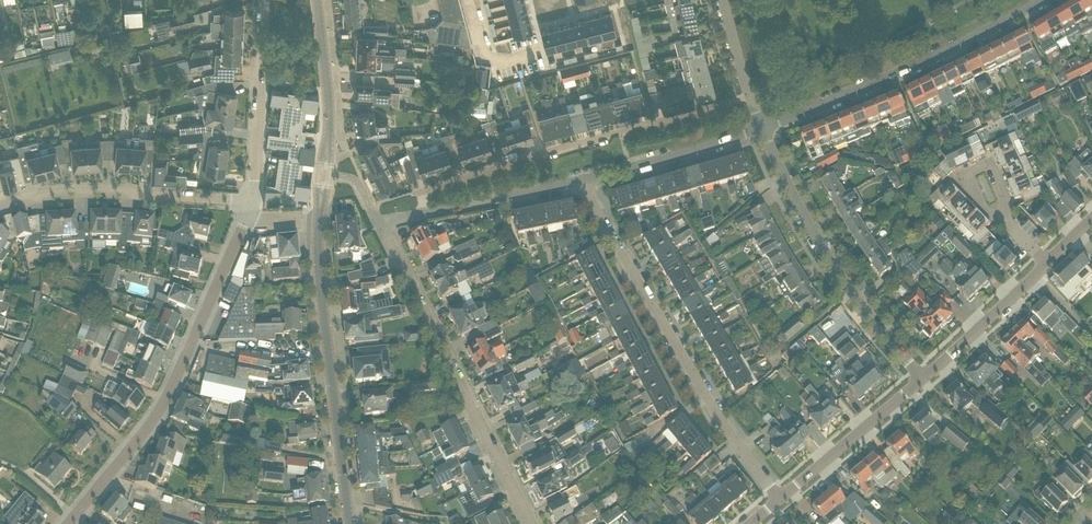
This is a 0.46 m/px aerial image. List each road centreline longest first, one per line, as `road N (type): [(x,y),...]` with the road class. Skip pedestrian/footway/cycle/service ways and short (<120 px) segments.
road 1 (unclassified): [(349,523),(321,294),(317,233),(329,122),(317,0)]
road 2 (residential): [(780,504),(700,388),(583,180)]
road 3 (residential): [(530,523),(382,226),(426,213)]
road 4 (residential): [(70,523),(164,403),(251,202)]
road 5 (residential): [(426,213),(432,185),(750,95)]
road 6 (residential): [(762,128),(896,74),(1042,0)]
road 7 (residential): [(923,377),(832,262),(762,128)]
road 8 (residential): [(0,206),(88,192),(251,202)]
road 9 (residential): [(251,202),(261,0)]
road 10 (residential): [(780,504),(923,377)]
road 11 (residential): [(583,180),(762,128)]
road 12 (residential): [(923,377),(1048,264)]
road 13 (residential): [(426,213),(583,180)]
road 14 (residential): [(1001,214),(1006,200),(990,166),(965,185),(986,210)]

